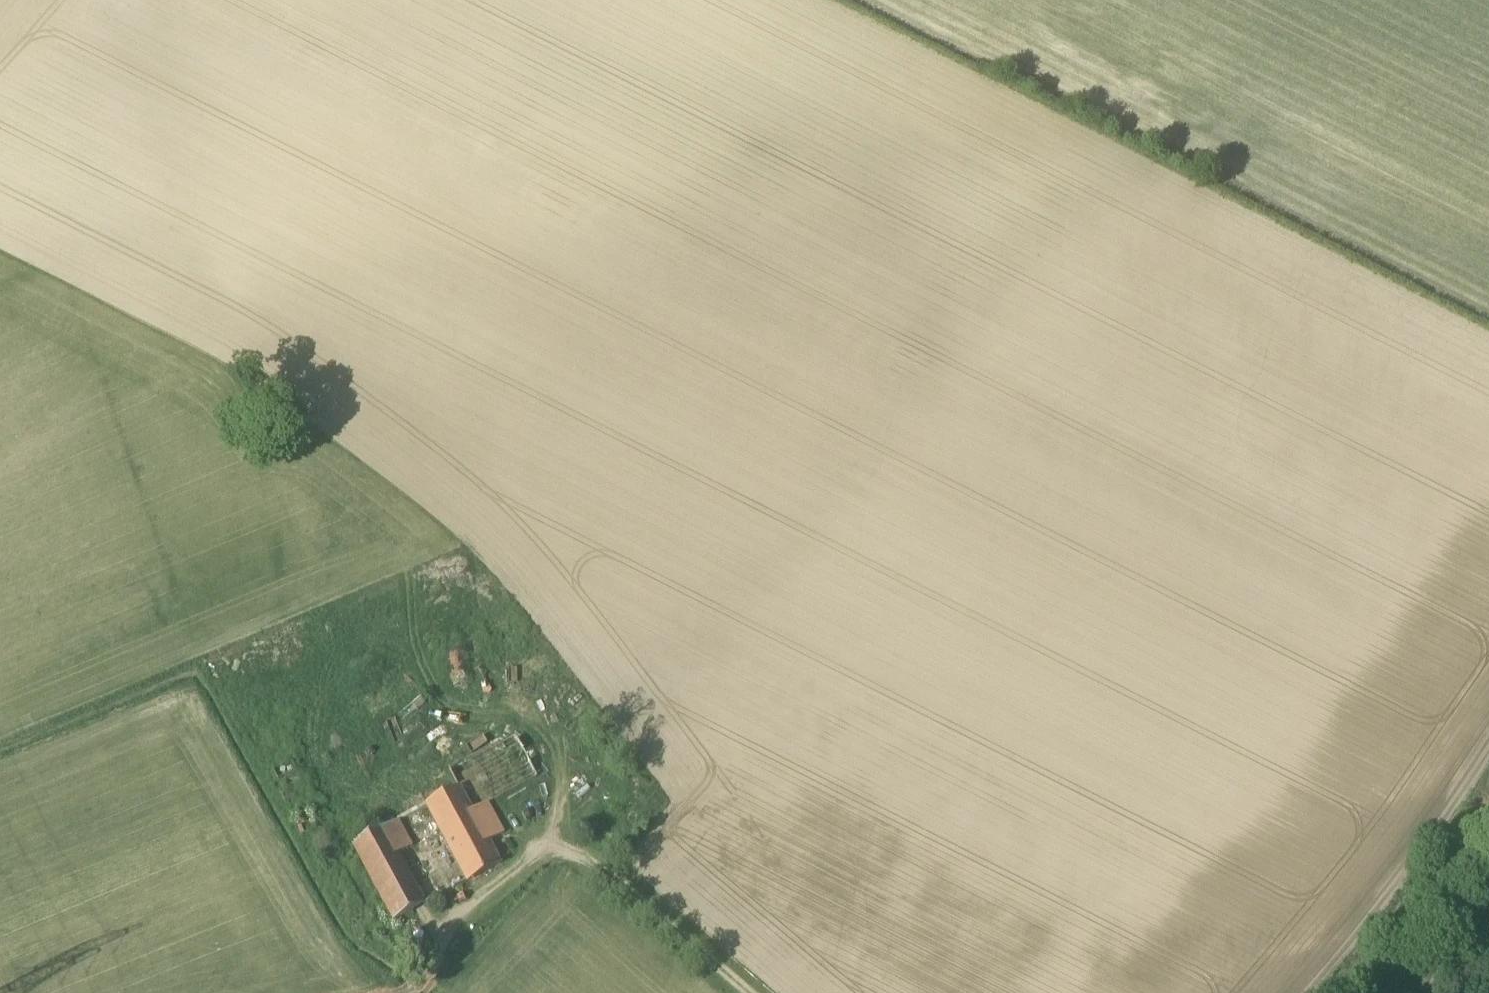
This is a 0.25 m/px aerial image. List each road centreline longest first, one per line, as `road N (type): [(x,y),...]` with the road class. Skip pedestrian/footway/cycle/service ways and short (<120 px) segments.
road 1 (track): [(744,992),(607,879),(578,860),(547,854),(524,865),(446,937),(413,992)]

